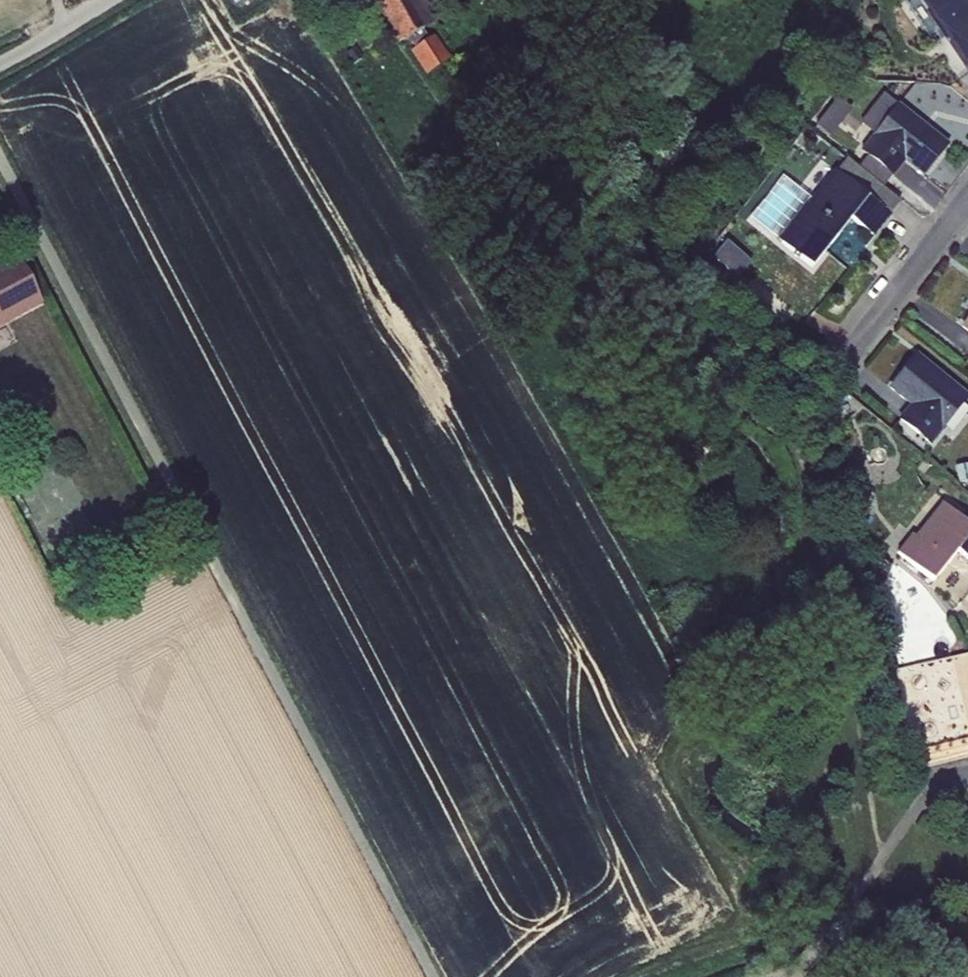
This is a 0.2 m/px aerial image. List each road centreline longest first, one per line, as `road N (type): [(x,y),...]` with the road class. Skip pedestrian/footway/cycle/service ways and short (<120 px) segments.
road 1 (residential): [(967,195),(846,349)]
road 2 (unclassified): [(0,67),(104,0)]

